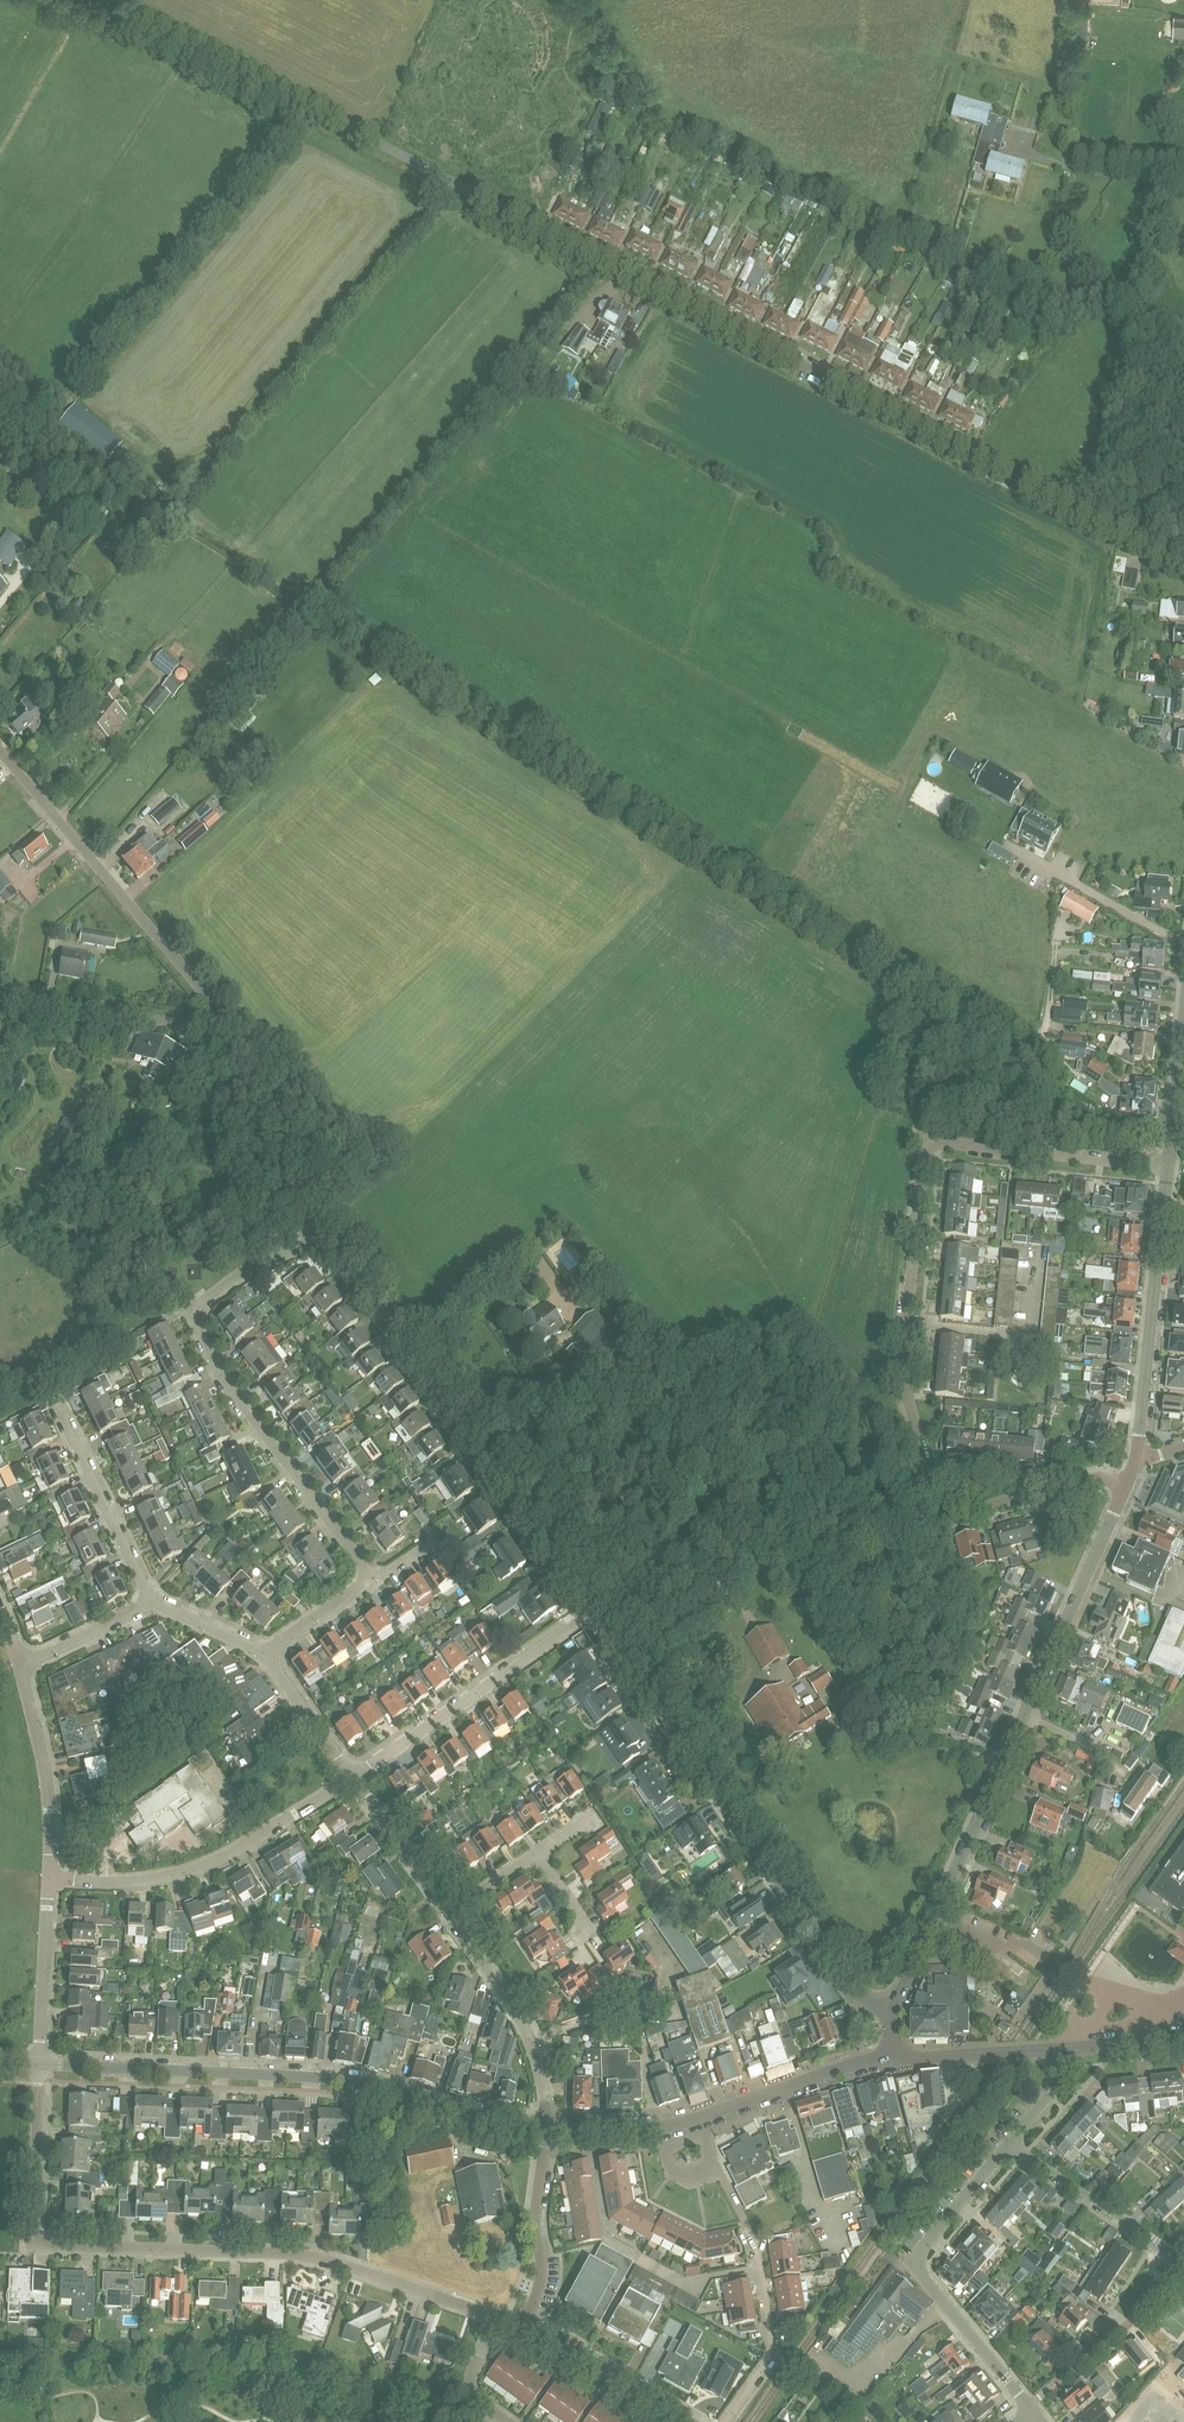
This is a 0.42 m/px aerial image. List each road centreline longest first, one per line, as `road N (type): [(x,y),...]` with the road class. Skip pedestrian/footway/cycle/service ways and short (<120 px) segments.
road 1 (residential): [(1183,564),(504,207)]
road 2 (residential): [(493,2315),(289,2254),(43,2243),(32,2223),(40,2063)]
road 3 (residential): [(937,1504),(913,1430),(905,1359),(924,1153),(945,1141),(1167,1167)]
road 4 (tertiary): [(892,2013),(1126,1488)]
road 5 (tertiary): [(547,2128),(327,2078),(40,2063)]
road 6 (tertiary): [(892,2013),(854,1992),(593,1612)]
road 7 (residential): [(373,1581),(224,1380),(197,1320),(202,1303),(235,1278),(320,1234)]
road 8 (tertiary): [(593,1612),(320,1234)]
road 9 (unclassified): [(504,207),(105,0)]
road 10 (tertiary): [(228,1022),(0,751)]
road 11 (residential): [(1031,2411),(920,2261),(1011,2142)]
road 12 (unclassified): [(726,2421),(770,2348),(770,2305),(749,2224),(714,2161),(703,2117)]
road 13 (residential): [(49,1881),(145,1880),(194,1870),(352,1779)]
road 14 (tertiary): [(1134,1462),(1167,1167)]
road 15 (residential): [(352,1779),(593,1612)]
road 16 (residential): [(529,2040),(672,1993),(675,1972),(639,1920)]
road 17 (tertiary): [(320,1234),(260,1074),(228,1022)]
road 18 (residential): [(228,1022),(211,1028),(0,993)]
road 19 (residential): [(49,1881),(45,1769),(20,1666)]
road 20 (residential): [(151,1604),(61,1407)]
road 21 (residential): [(523,2329),(543,2275),(535,2227),(547,2128)]
road 22 (residential): [(1011,2142),(1183,2254)]
road 23 (residential): [(937,1504),(953,1514),(1088,1476),(1126,1488)]
road 24 (tertiary): [(703,2117),(891,2059)]
road 25 (residential): [(1047,2392),(1158,2298),(1183,2254)]
road 26 (residential): [(683,2421),(523,2329)]
road 27 (unclassified): [(40,2063),(49,1881)]
road 28 (tertiary): [(891,2059),(1064,2050)]
road 29 (residential): [(450,1912),(352,1779)]
road 30 (tertiary): [(547,2128),(652,2129),(703,2117)]
road 31 (residential): [(265,1653),(352,1779)]
road 32 (residential): [(529,2040),(450,1912)]
road 33 (tertiary): [(1167,1167),(1183,1022)]
road 34 (residential): [(20,1666),(151,1604)]
road 35 (residential): [(265,1653),(373,1581)]
road 36 (residential): [(508,2421),(469,2379),(493,2315)]
road 37 (residential): [(151,1604),(265,1653)]
road 38 (tertiary): [(1064,2050),(1183,2037)]

